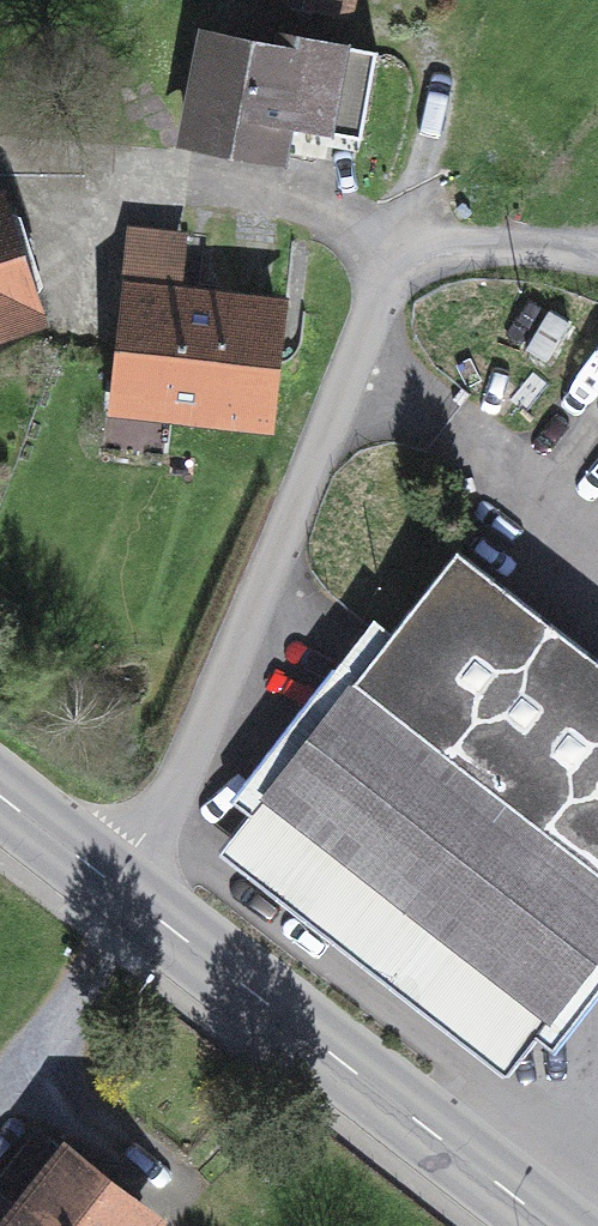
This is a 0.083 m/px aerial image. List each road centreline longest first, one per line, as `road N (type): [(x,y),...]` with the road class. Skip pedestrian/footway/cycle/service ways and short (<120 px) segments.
road 1 (residential): [(112,889),(176,792),(394,242)]
road 2 (secondary): [(112,889),(547,1225)]
road 3 (secondary): [(0,801),(112,889)]

